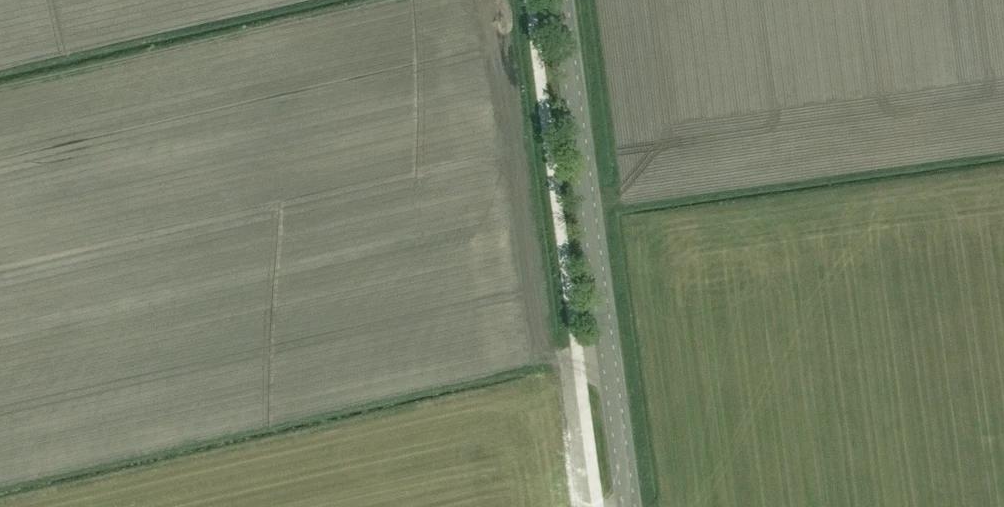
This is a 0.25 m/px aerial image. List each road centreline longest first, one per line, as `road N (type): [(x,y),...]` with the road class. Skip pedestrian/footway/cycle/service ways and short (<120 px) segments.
road 1 (tertiary): [(628,506),(561,0)]

